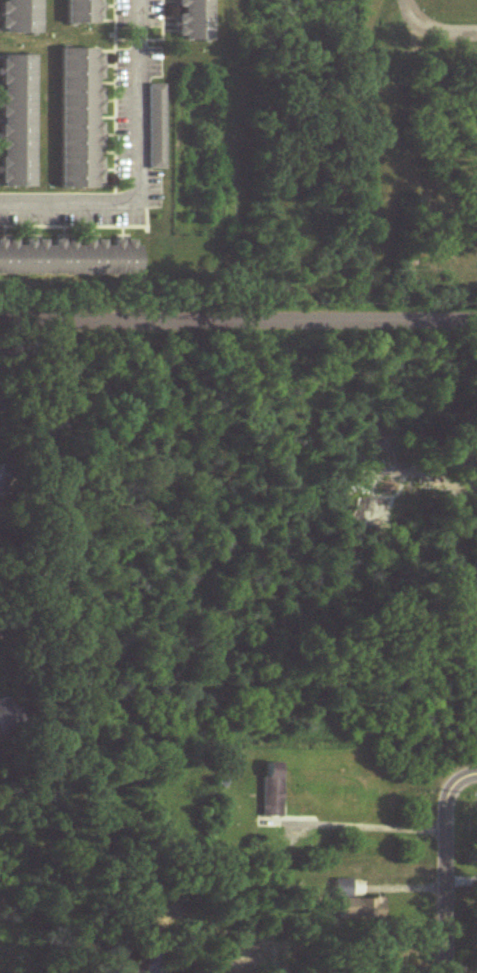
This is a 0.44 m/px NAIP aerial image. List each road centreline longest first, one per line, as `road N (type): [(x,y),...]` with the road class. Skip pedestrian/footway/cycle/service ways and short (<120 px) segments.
road 1 (residential): [(476,321),(0,323)]
road 2 (residential): [(0,202),(139,202),(139,0)]
road 3 (residential): [(444,826),(446,972)]

